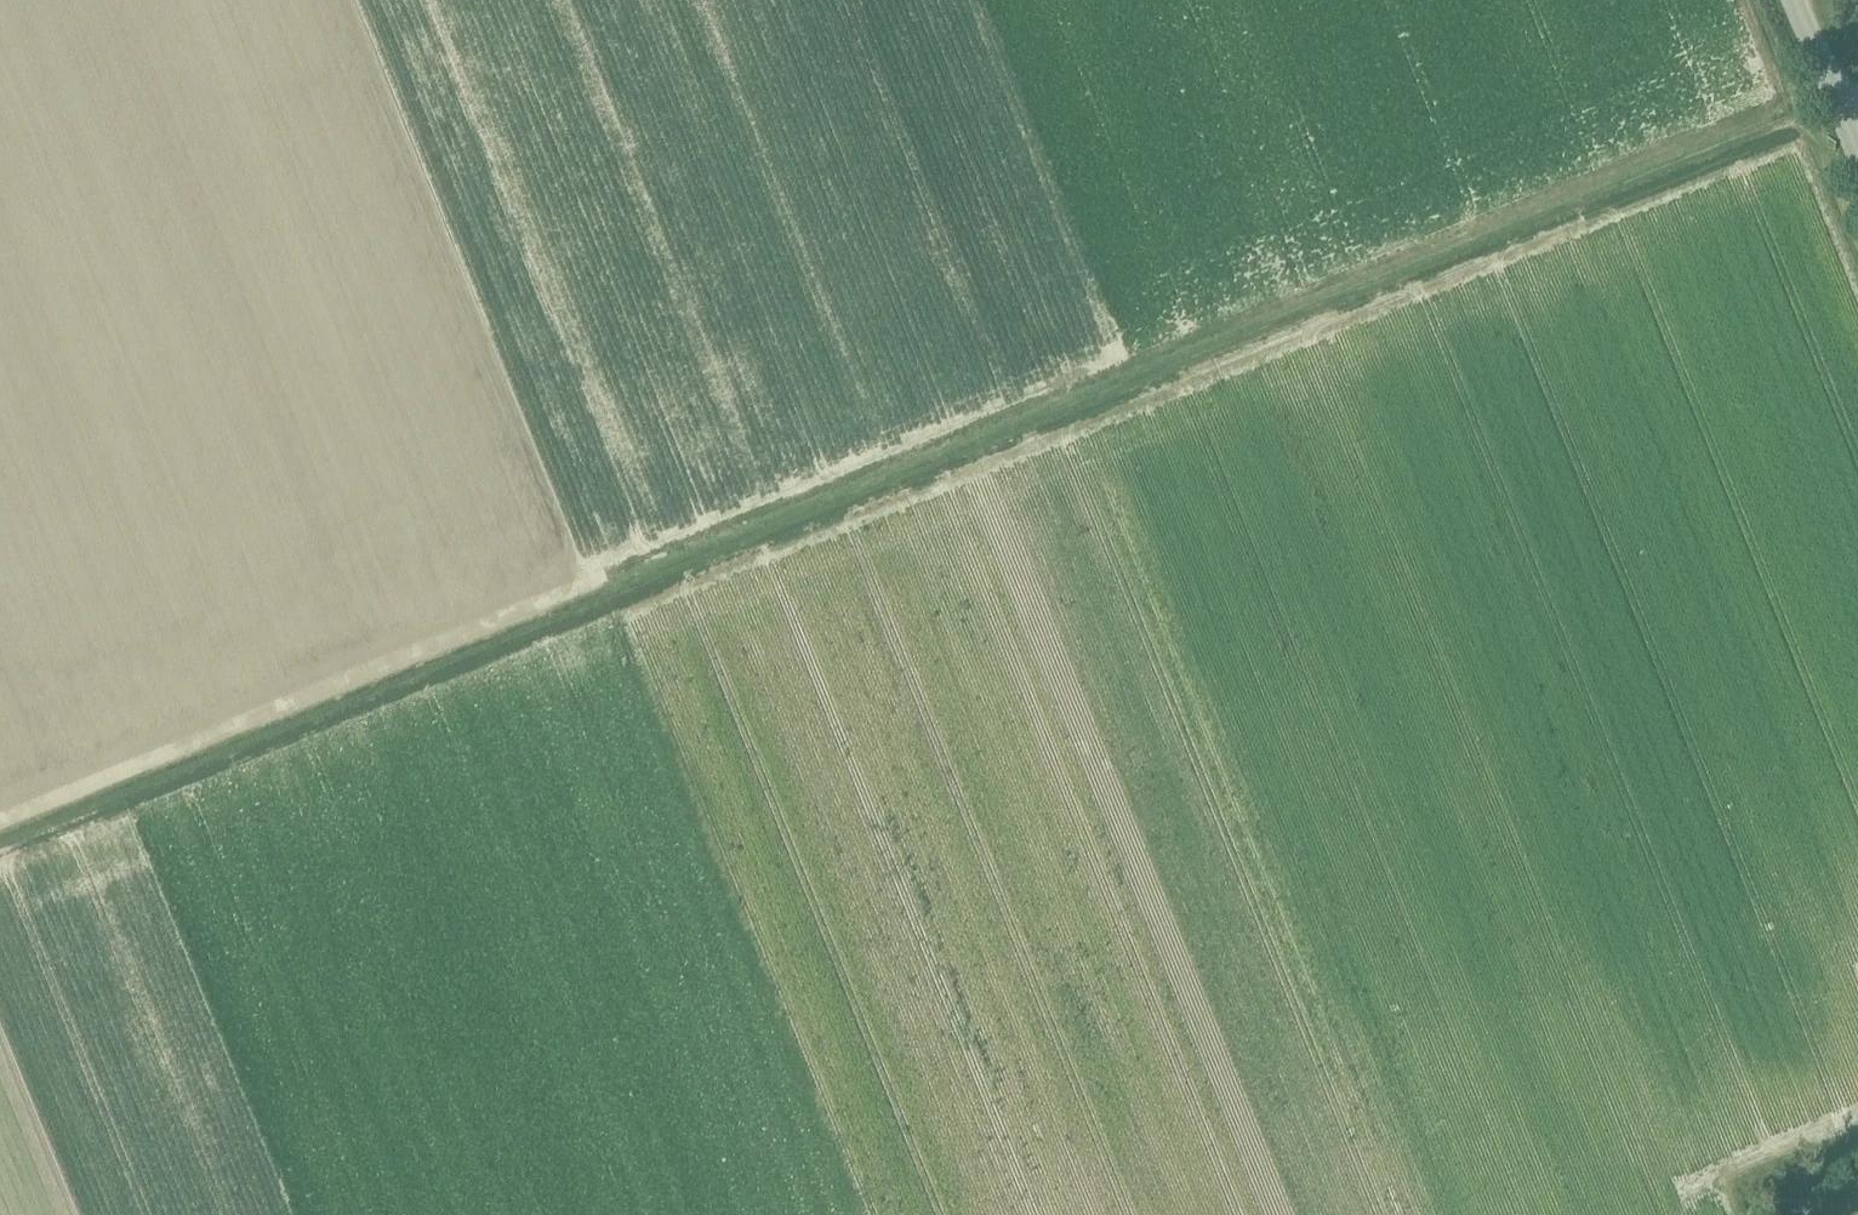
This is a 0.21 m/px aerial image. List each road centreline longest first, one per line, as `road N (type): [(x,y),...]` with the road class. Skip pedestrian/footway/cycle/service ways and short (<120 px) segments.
road 1 (unclassified): [(1854,144),(1796,0)]

